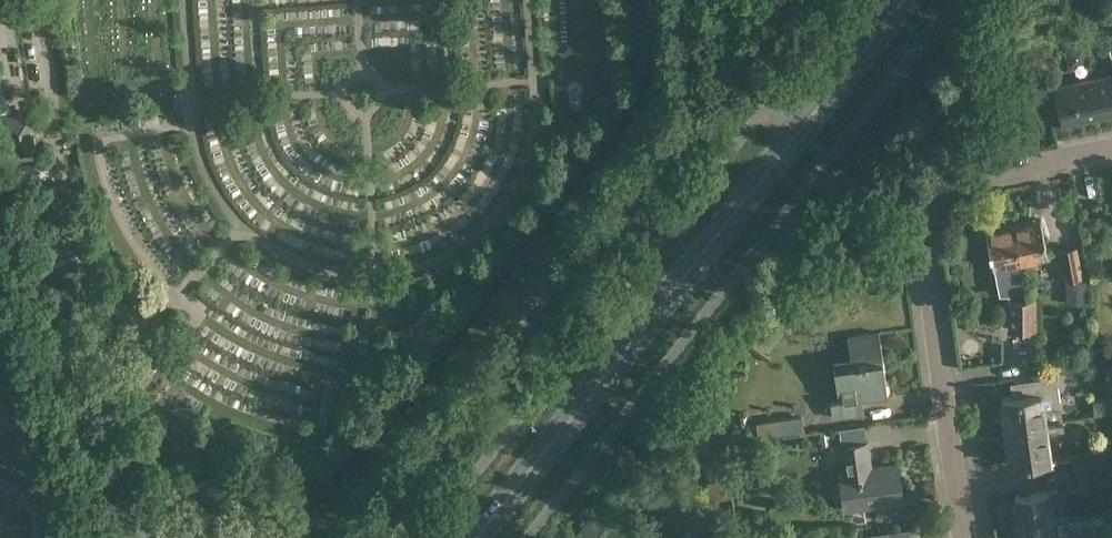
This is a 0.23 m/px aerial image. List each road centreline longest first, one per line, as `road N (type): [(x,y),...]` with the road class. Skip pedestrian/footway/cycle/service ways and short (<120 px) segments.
road 1 (primary): [(480,537),(905,0)]
road 2 (unclassified): [(360,537),(683,130),(694,79),(688,0)]
road 3 (residential): [(965,537),(919,217),(931,193),(952,180),(1111,151)]

